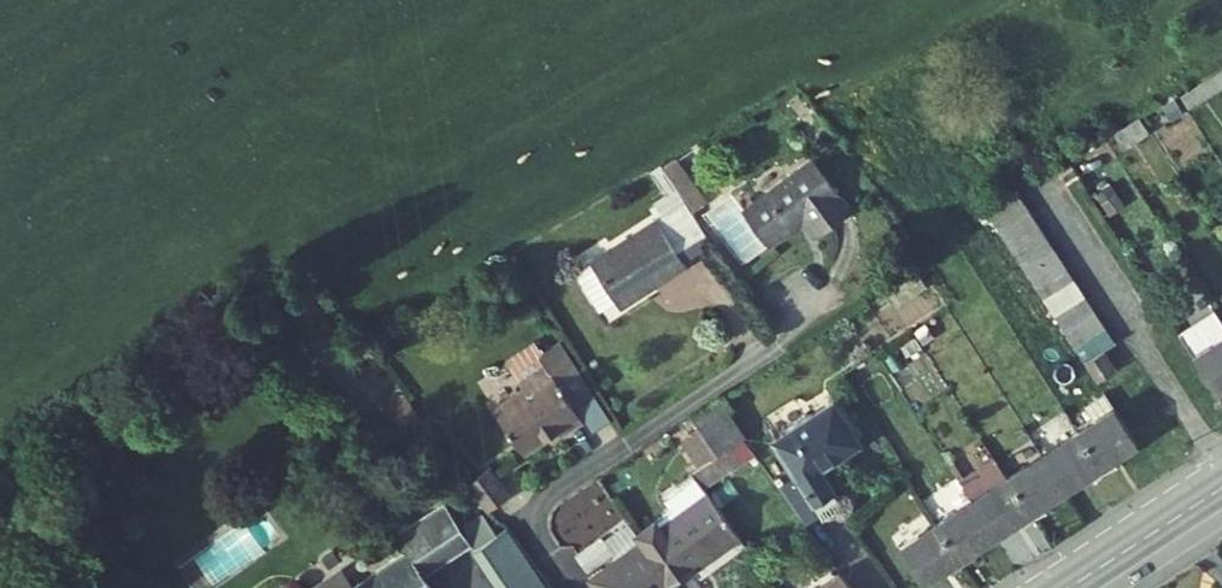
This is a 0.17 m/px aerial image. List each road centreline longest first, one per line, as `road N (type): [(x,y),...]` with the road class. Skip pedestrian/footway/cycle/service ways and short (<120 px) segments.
road 1 (tertiary): [(1071,587),(1221,490)]

